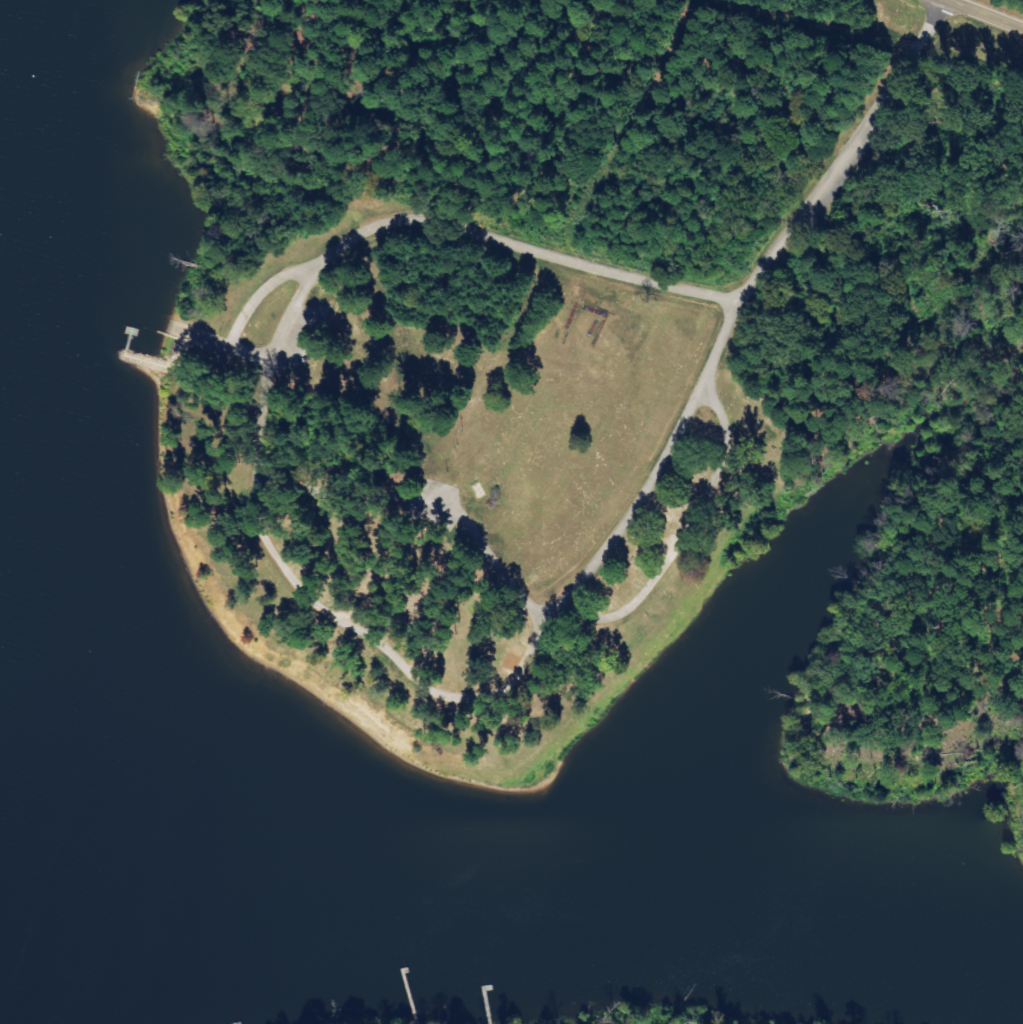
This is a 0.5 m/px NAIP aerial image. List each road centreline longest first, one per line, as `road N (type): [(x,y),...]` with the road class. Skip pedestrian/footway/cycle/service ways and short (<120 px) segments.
road 1 (track): [(1022,341),(742,317),(738,304)]

